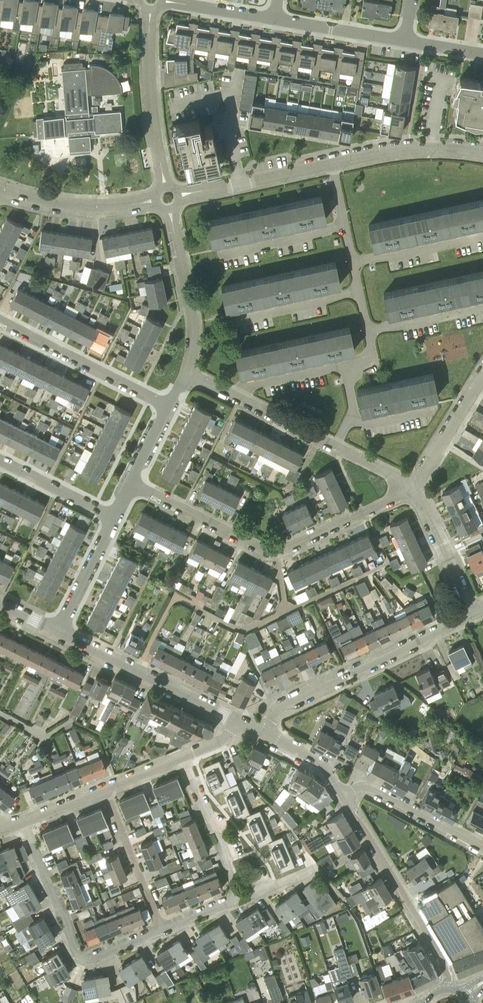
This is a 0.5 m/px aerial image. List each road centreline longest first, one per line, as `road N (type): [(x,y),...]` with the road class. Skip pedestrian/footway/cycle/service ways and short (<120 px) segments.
road 1 (residential): [(131,483),(269,552),(410,487)]
road 2 (residential): [(260,732),(275,709),(472,613)]
road 3 (residential): [(163,929),(83,957),(23,821)]
road 4 (residential): [(344,796),(447,970),(447,989)]
road 5 (residential): [(240,723),(58,632)]
road 6 (residential): [(169,405),(0,321)]
road 7 (residential): [(165,187),(150,80),(150,8)]
road 8 (residential): [(186,373),(192,323),(169,208)]
road 9 (residential): [(157,200),(78,208),(0,189)]
road 10 (residential): [(331,164),(177,196)]
road 11 (residential): [(482,847),(366,786),(344,796)]
road 12 (residential): [(482,152),(412,148),(331,164)]
road 13 (residential): [(163,929),(105,788)]
road 14 (residential): [(240,897),(184,756)]
road 15 (residential): [(472,613),(410,487)]
road 16 (residential): [(410,487),(482,375)]
road 17 (residential): [(353,263),(482,235)]
road 18 (residential): [(405,40),(276,19)]
road 19 (residential): [(238,398),(253,384),(340,365),(358,371)]
road 20 (residential): [(114,518),(0,460)]
road 21 (residential): [(58,632),(114,518)]
road 22 (residential): [(236,317),(359,290)]
road 23 (residential): [(223,253),(345,225)]

